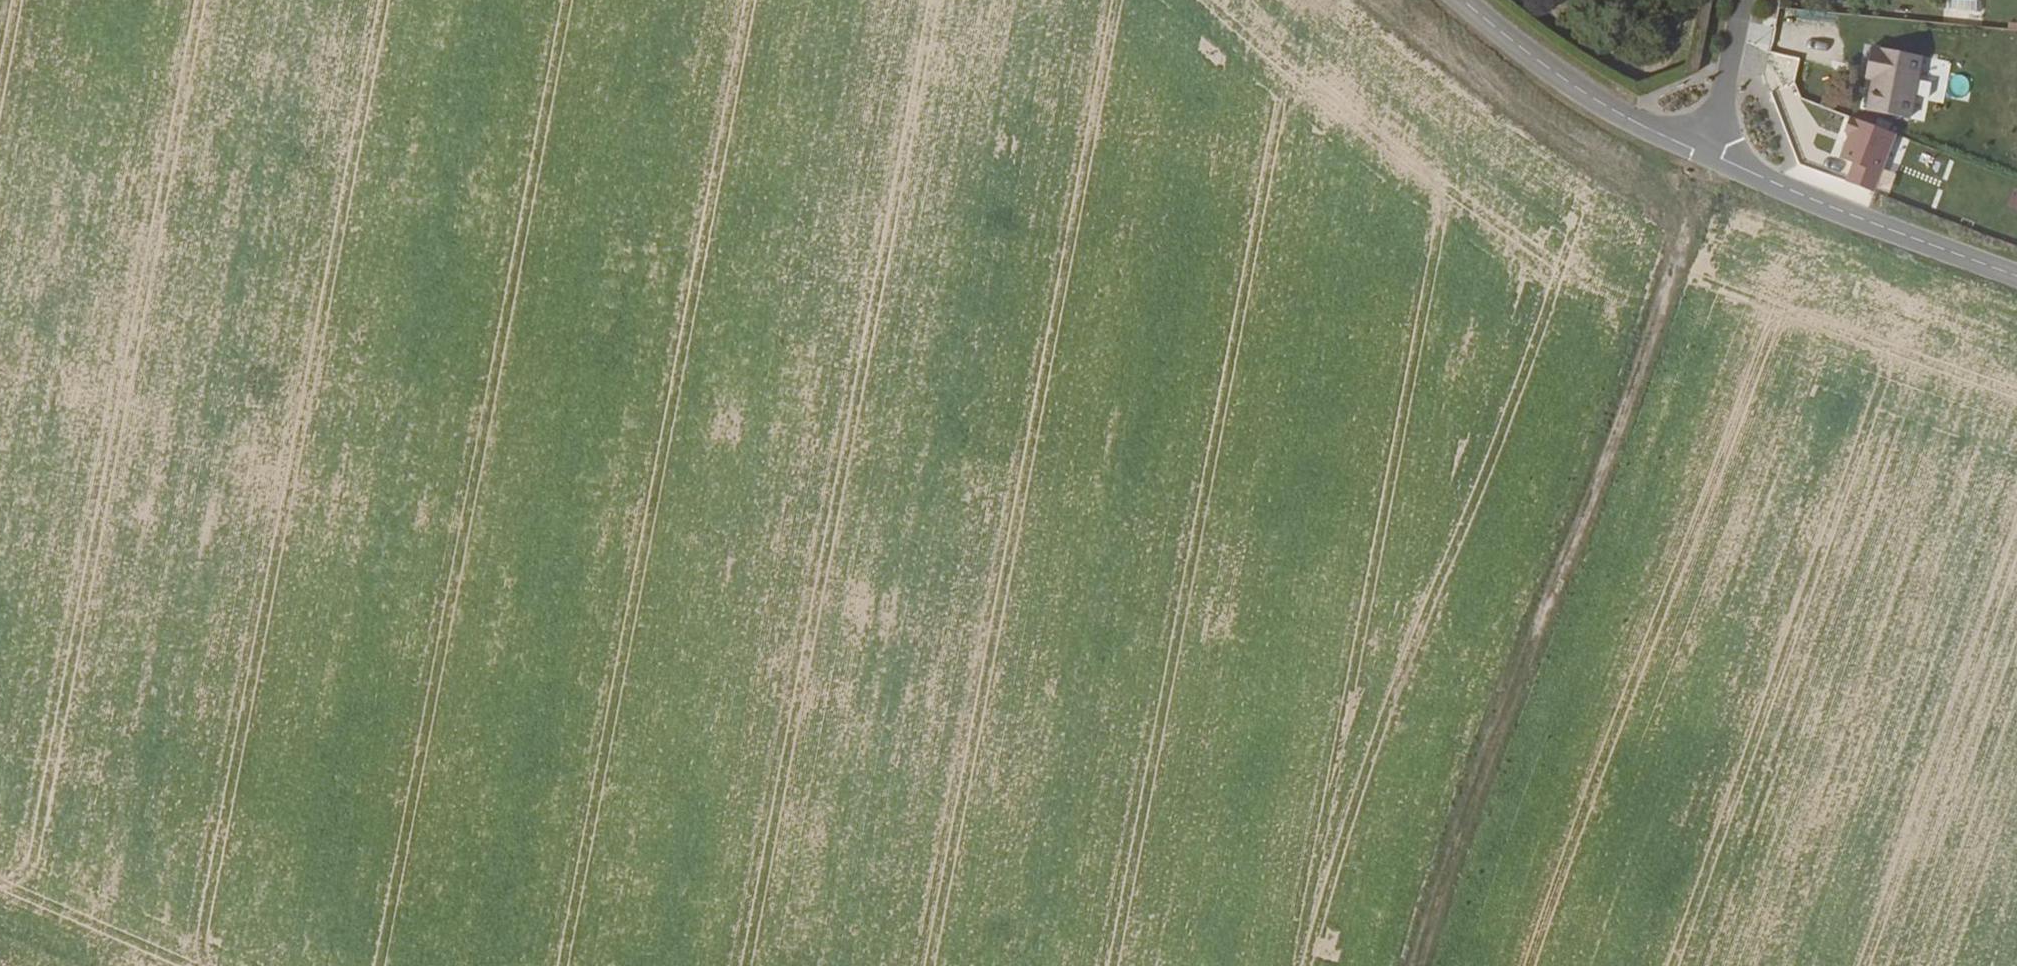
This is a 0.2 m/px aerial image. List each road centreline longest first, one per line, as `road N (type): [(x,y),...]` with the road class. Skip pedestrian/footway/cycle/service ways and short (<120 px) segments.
road 1 (tertiary): [(1707,154),(2016,276)]
road 2 (tertiary): [(1463,0),(1612,109),(1707,154)]
road 3 (residential): [(1707,154),(1741,0)]

